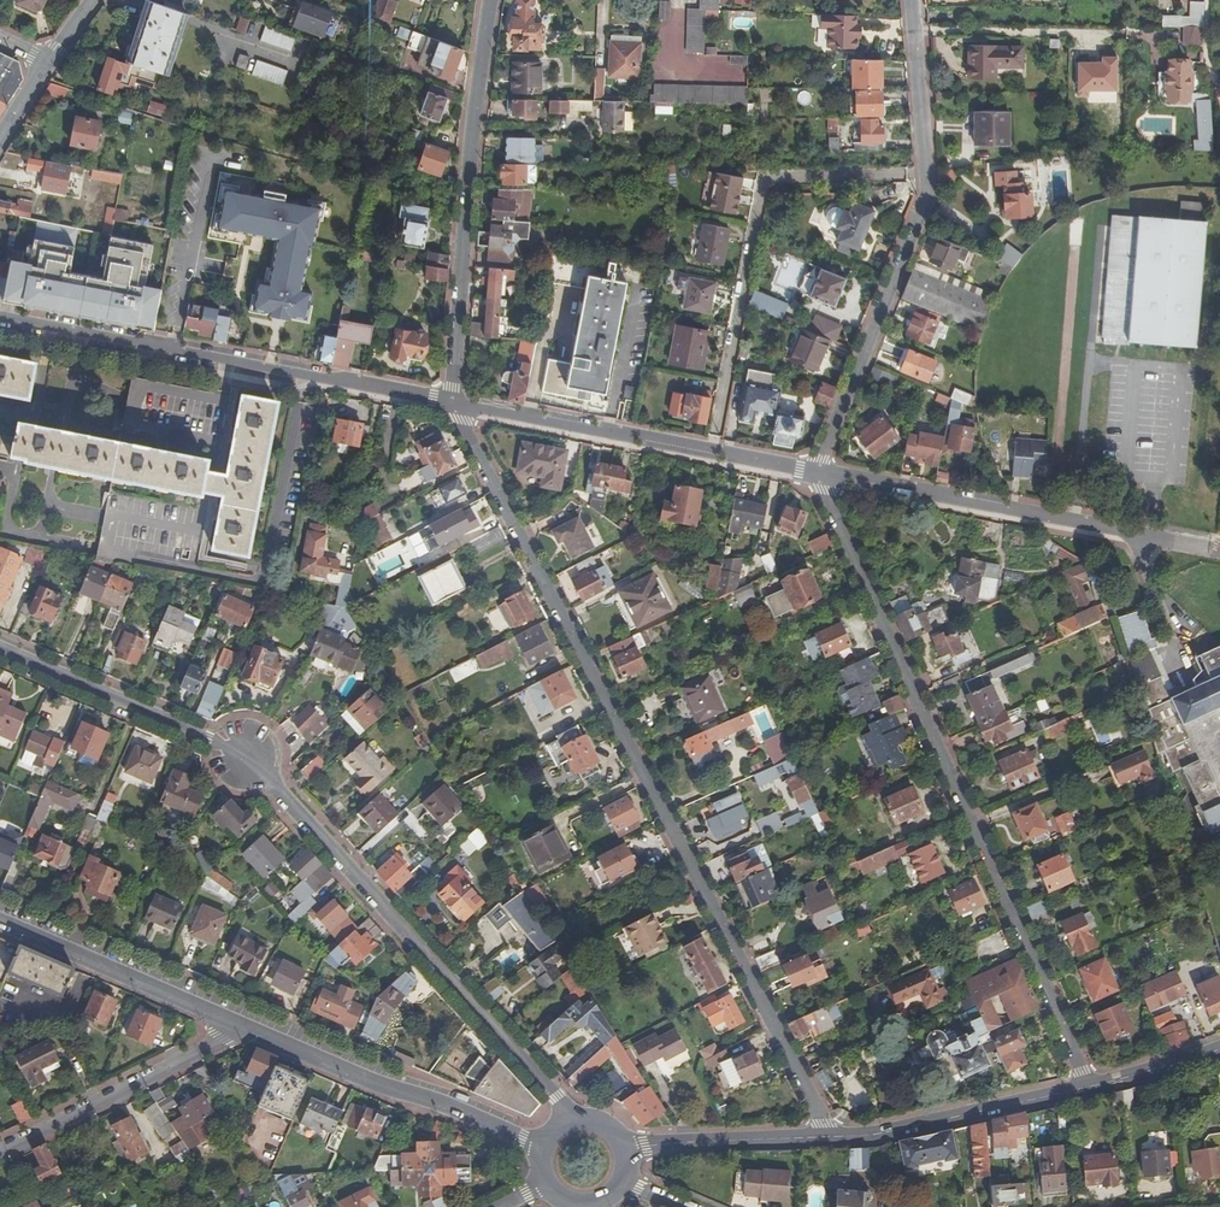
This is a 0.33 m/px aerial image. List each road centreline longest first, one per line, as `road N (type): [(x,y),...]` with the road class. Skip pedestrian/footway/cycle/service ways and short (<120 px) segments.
road 1 (residential): [(824,1136),(454,405)]
road 2 (residential): [(578,1119),(254,766),(0,650)]
road 3 (residential): [(821,475),(819,487),(1089,1084)]
road 4 (residential): [(913,0),(925,200),(821,475)]
road 5 (residential): [(454,405),(0,318)]
road 6 (residential): [(454,405),(492,0)]
road 7 (residential): [(1210,549),(821,475)]
road 8 (residential): [(821,475),(454,405)]
road 9 (residential): [(230,1021),(543,1147)]
road 10 (residential): [(824,1136),(895,1131),(1089,1084)]
road 11 (residential): [(0,1152),(207,1049),(230,1021)]
road 12 (residential): [(0,922),(230,1021)]
road 13 (residential): [(626,1156),(646,1146),(824,1136)]
road 14 (residential): [(1089,1084),(1219,1043)]

